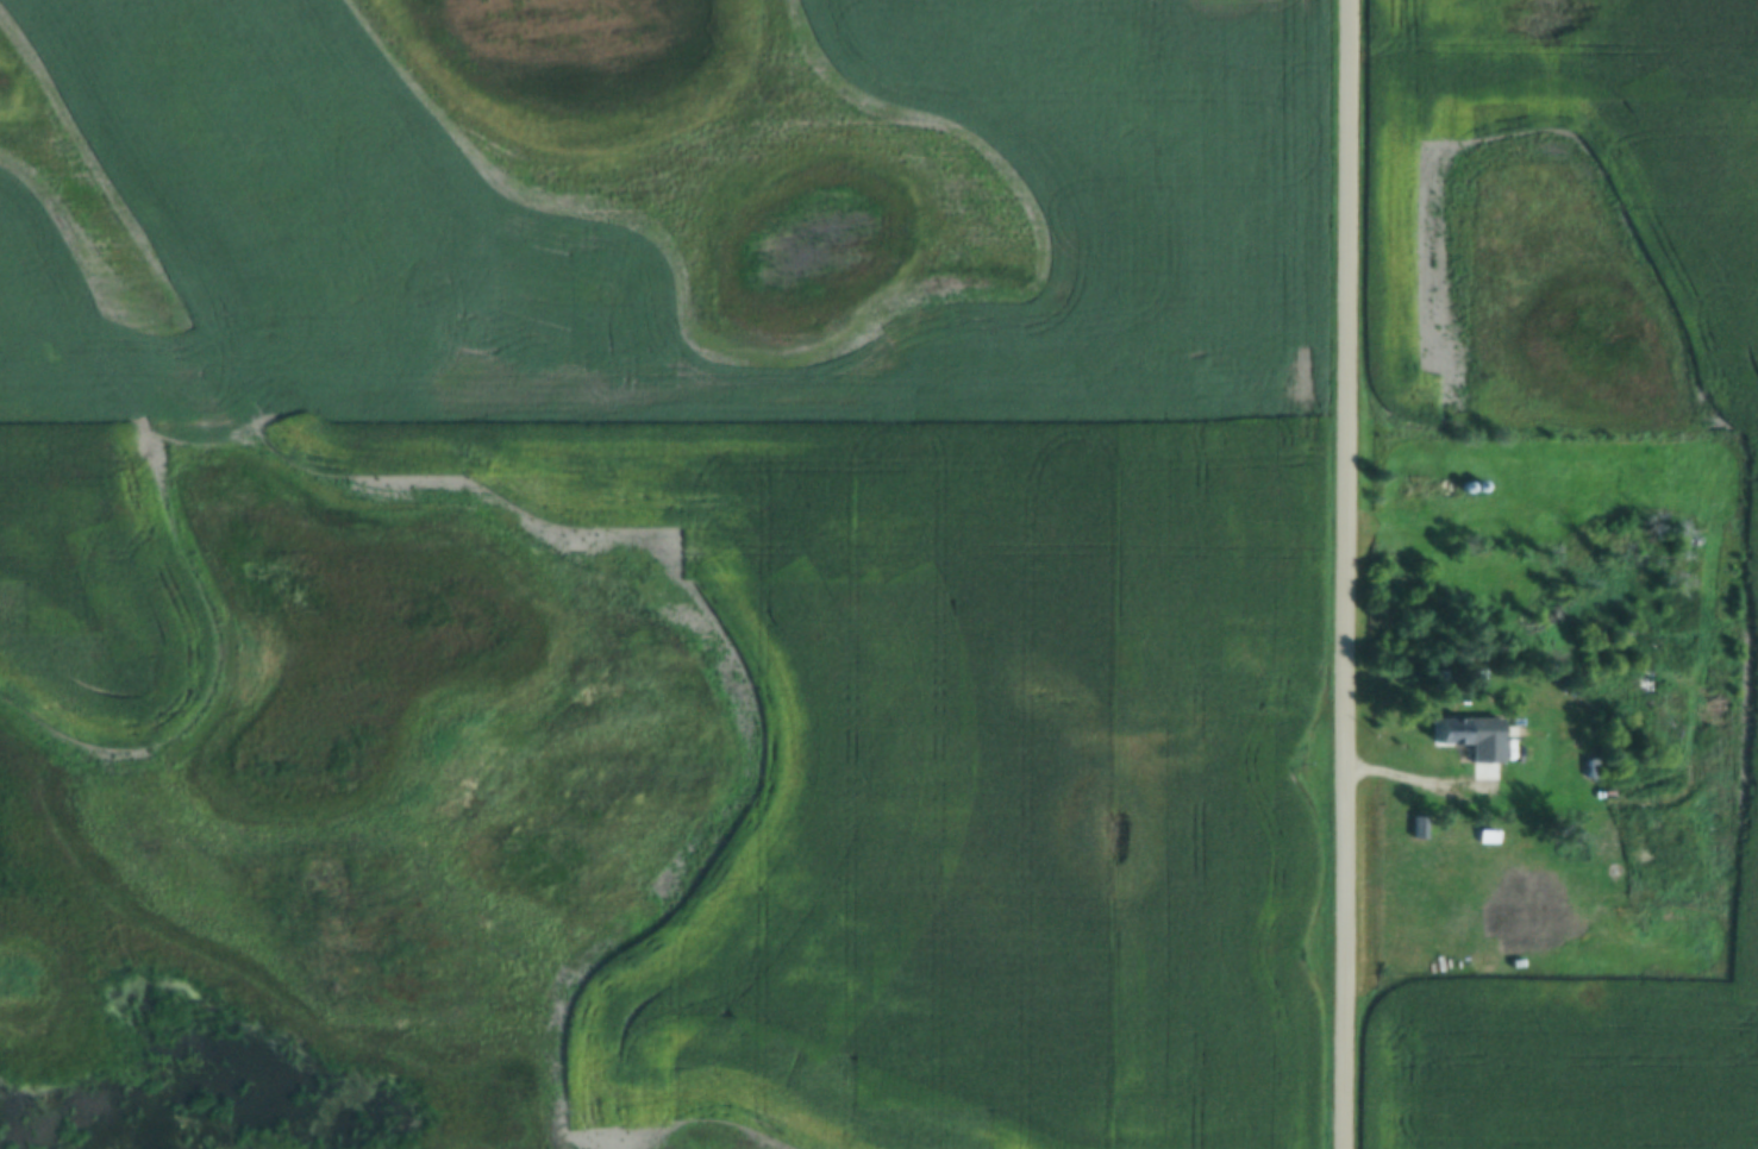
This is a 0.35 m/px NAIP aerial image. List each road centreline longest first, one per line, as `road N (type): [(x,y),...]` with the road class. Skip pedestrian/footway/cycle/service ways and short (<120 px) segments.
road 1 (tertiary): [(1350,1148),(1354,0)]

